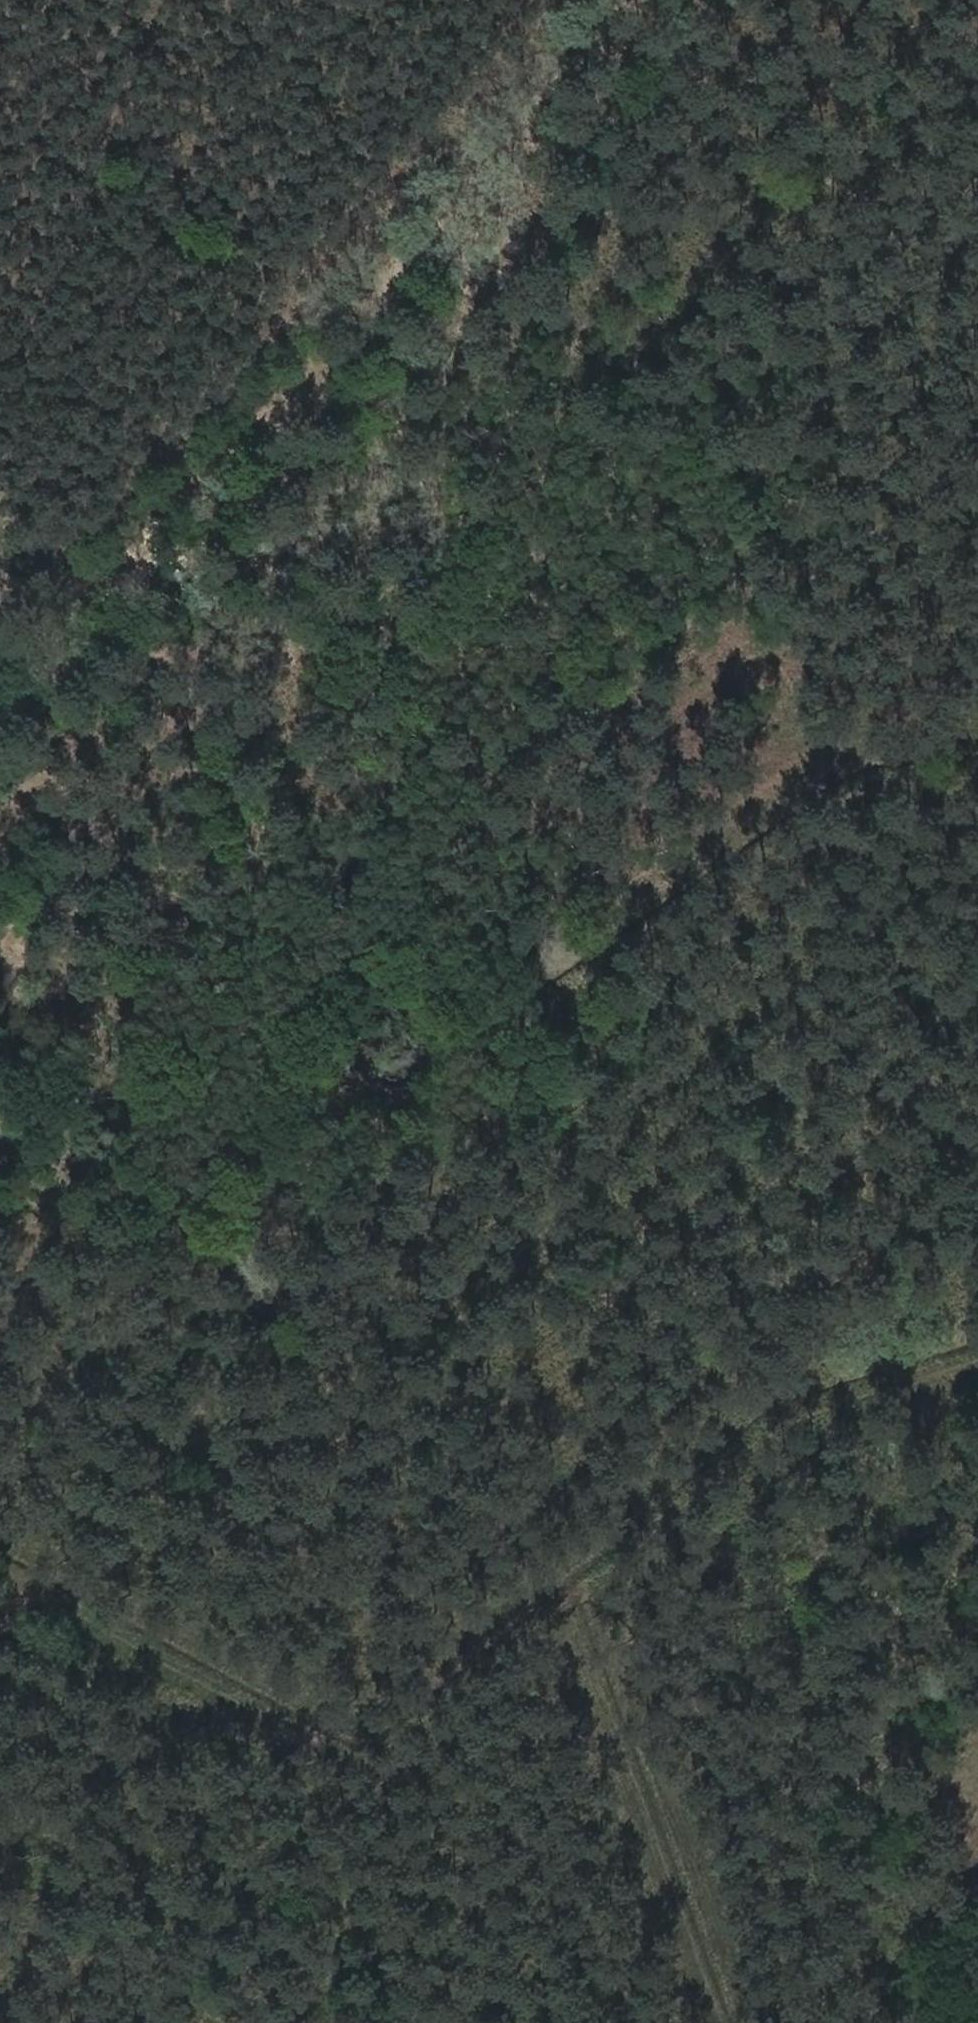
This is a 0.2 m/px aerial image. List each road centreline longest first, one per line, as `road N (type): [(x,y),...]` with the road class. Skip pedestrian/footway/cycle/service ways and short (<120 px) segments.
road 1 (track): [(658,0),(100,610),(0,645)]
road 2 (track): [(0,534),(31,560),(88,569),(152,553)]

